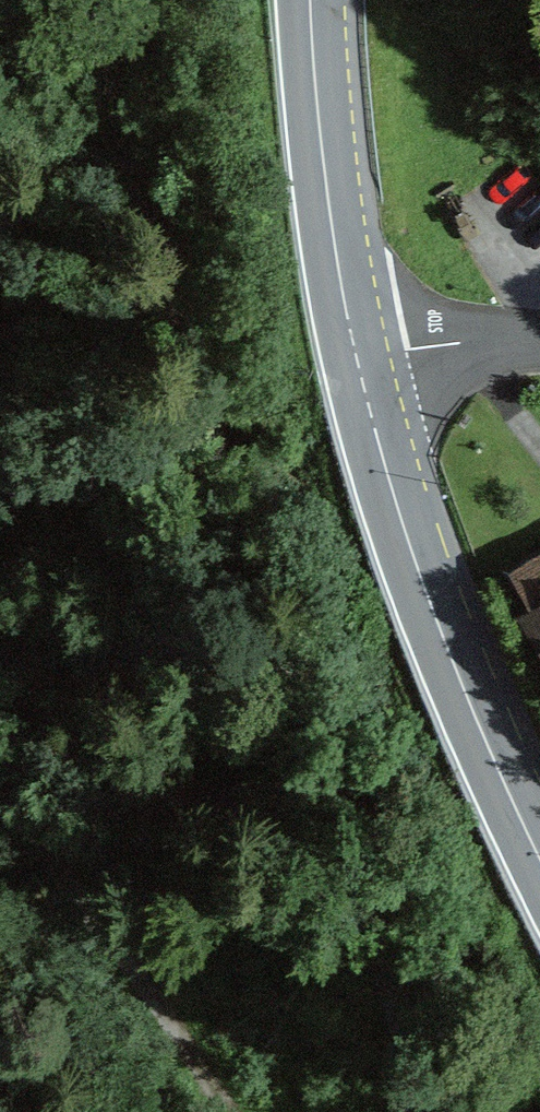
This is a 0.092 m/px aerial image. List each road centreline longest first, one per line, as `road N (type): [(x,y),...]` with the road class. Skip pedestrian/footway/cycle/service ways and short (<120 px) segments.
road 1 (track): [(400,1111),(396,1027),(360,882),(107,112),(85,0)]
road 2 (primary): [(310,0),(335,255),(365,396),(448,647),(539,859)]
road 3 (track): [(0,809),(97,911),(170,1012),(218,1111)]

